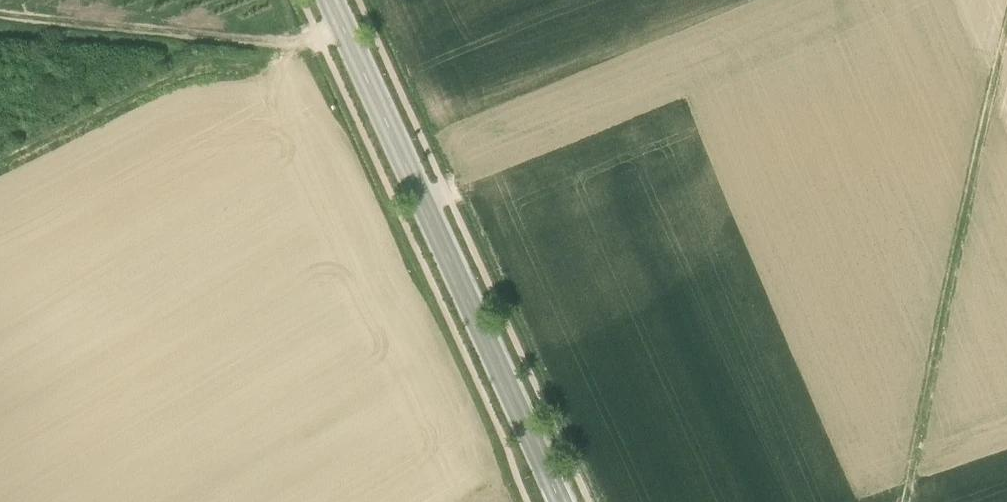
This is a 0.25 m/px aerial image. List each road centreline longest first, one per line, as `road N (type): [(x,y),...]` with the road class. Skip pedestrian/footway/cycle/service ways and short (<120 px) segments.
road 1 (secondary): [(329,0),(559,501)]
road 2 (track): [(905,501),(1006,29)]
road 3 (track): [(0,14),(279,44),(340,25)]

